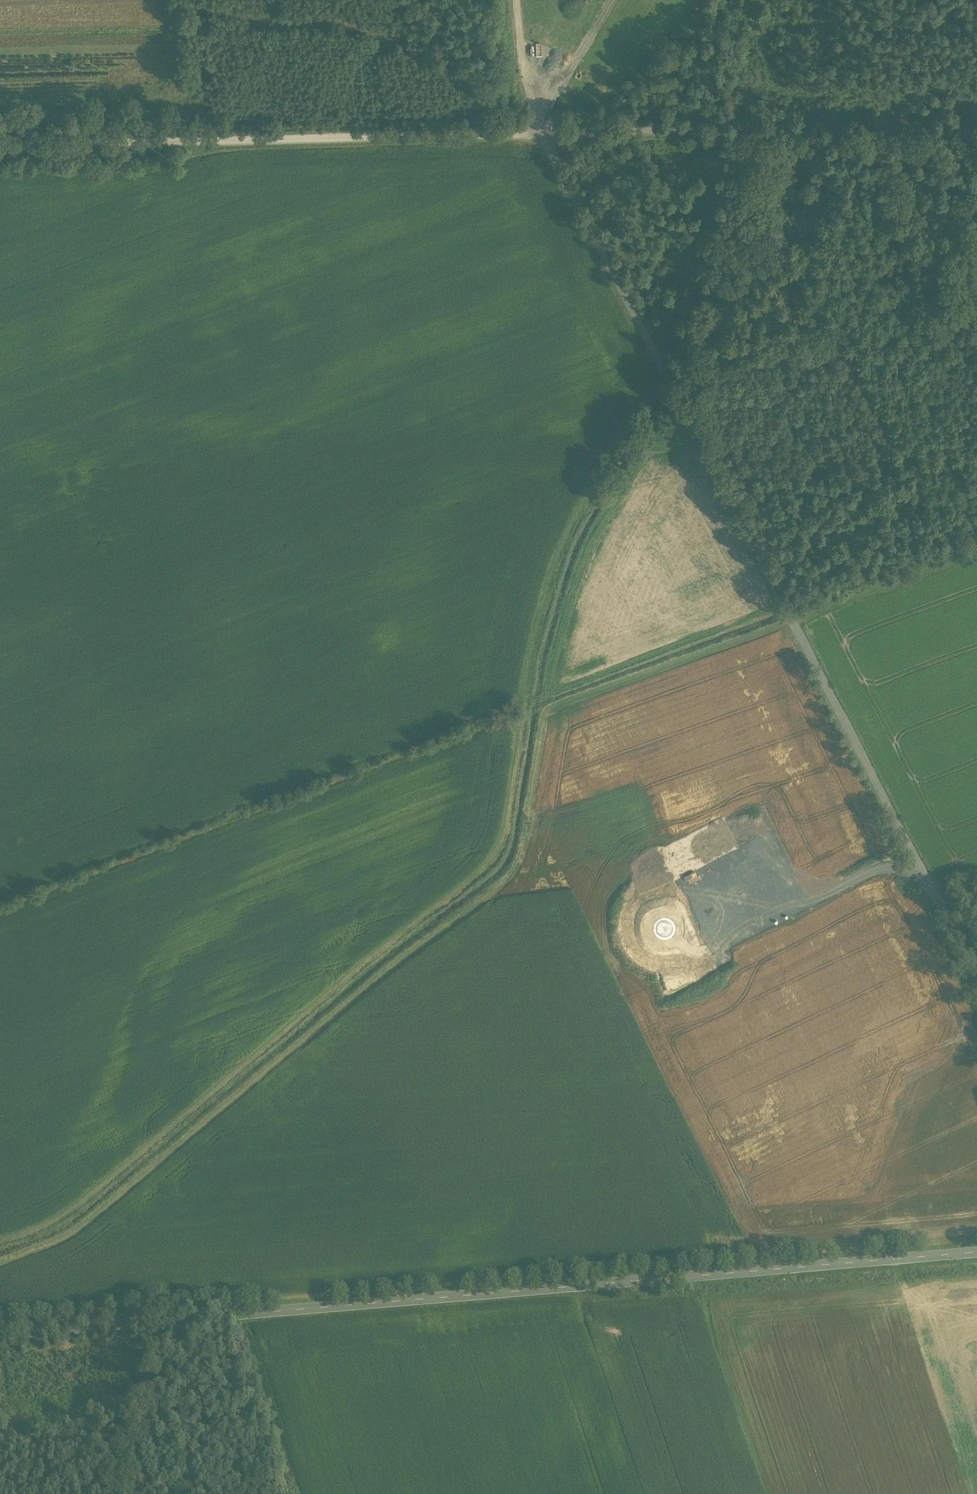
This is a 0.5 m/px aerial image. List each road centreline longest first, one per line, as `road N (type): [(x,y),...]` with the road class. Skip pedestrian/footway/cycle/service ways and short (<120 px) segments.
road 1 (track): [(976,973),(543,129),(546,75)]
road 2 (tertiary): [(0,1335),(976,1253)]
road 3 (track): [(0,141),(976,115)]
road 4 (track): [(916,852),(711,951)]

